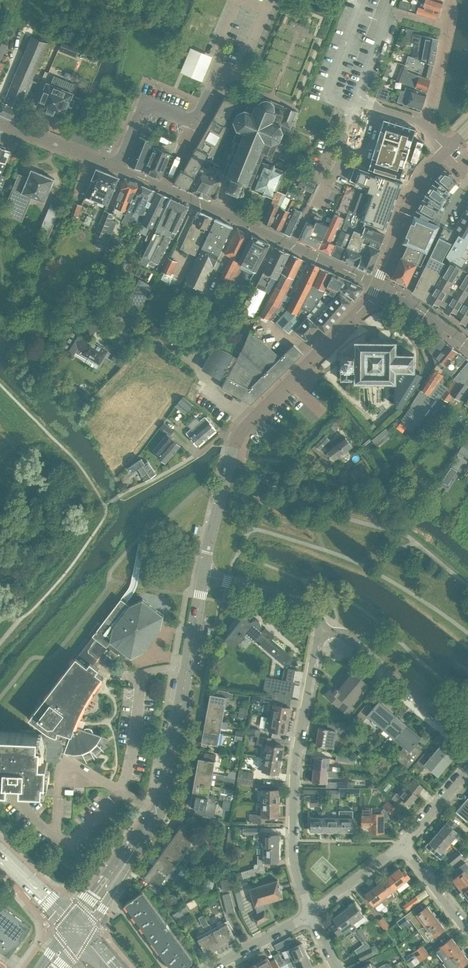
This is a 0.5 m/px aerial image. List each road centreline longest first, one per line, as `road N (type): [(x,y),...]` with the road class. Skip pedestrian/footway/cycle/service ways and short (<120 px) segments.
road 1 (tertiary): [(239,432),(371,297),(423,176),(447,149)]
road 2 (tertiary): [(110,886),(162,802),(203,575)]
road 3 (residential): [(312,914),(294,862),(294,786),(320,628)]
road 4 (residential): [(467,741),(345,635),(320,628)]
road 5 (tertiary): [(203,575),(239,432)]
road 6 (residential): [(320,628),(297,602),(203,575)]
road 7 (residential): [(425,126),(451,0)]
road 8 (residential): [(116,167),(0,122)]

